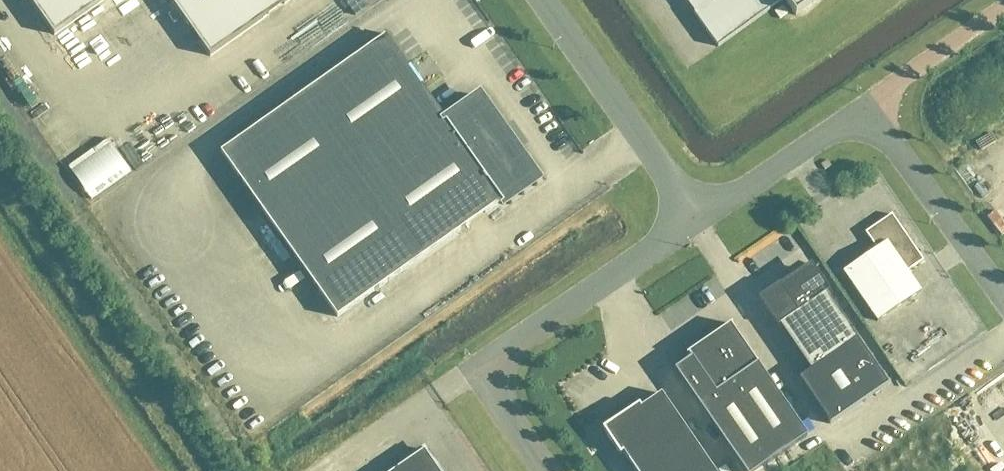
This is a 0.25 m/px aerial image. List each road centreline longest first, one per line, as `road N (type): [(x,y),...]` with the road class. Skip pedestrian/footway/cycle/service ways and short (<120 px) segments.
road 1 (unclassified): [(696,220),(479,370),(548,470)]
road 2 (unclassified): [(541,0),(696,220)]
road 3 (unclassified): [(865,108),(1003,302)]
road 4 (unclassified): [(696,220),(865,108)]
road 5 (unclassified): [(865,108),(1003,9)]

